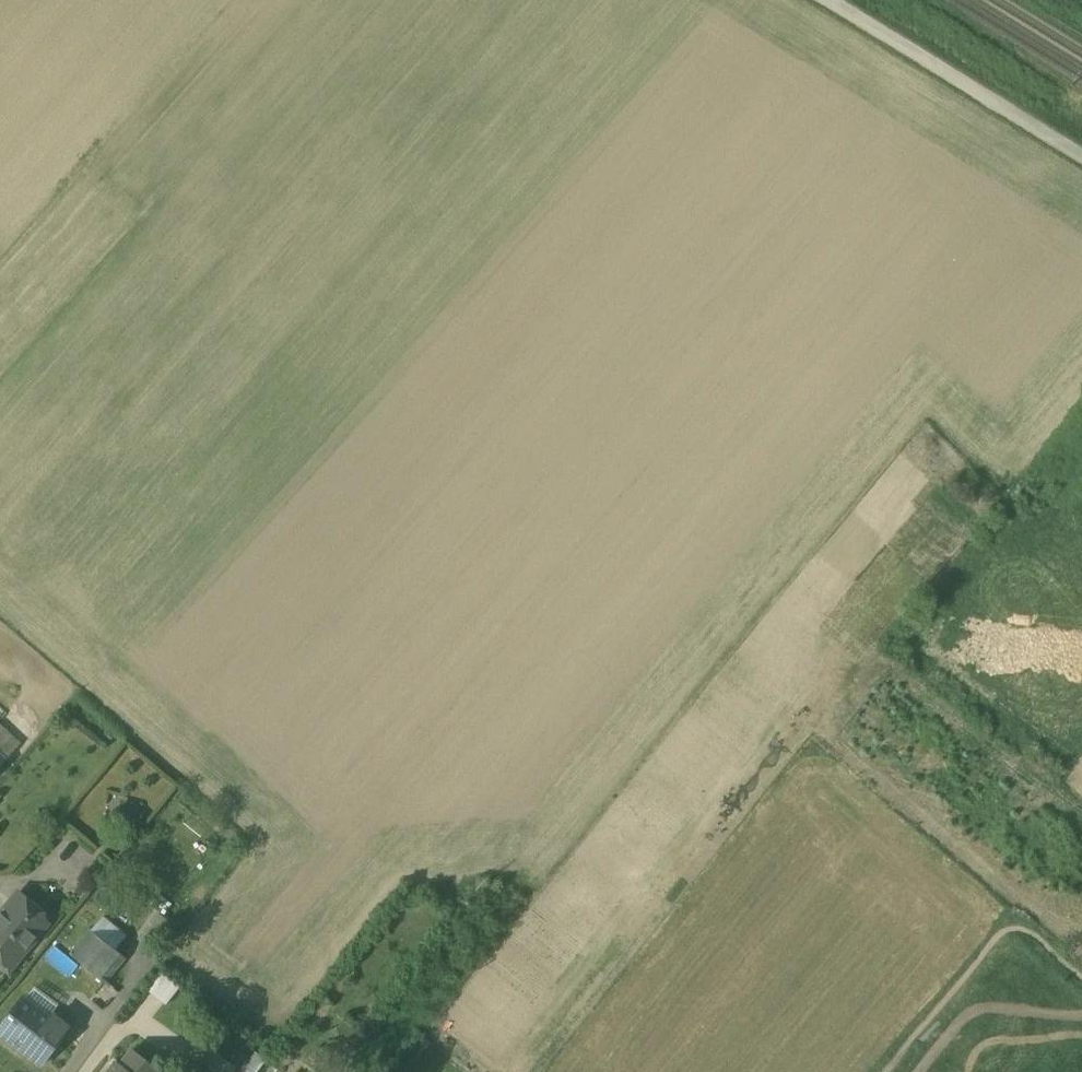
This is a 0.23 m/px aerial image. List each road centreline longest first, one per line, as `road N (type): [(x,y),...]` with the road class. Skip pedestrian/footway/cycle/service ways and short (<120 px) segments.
road 1 (unclassified): [(1081,155),(831,0)]

